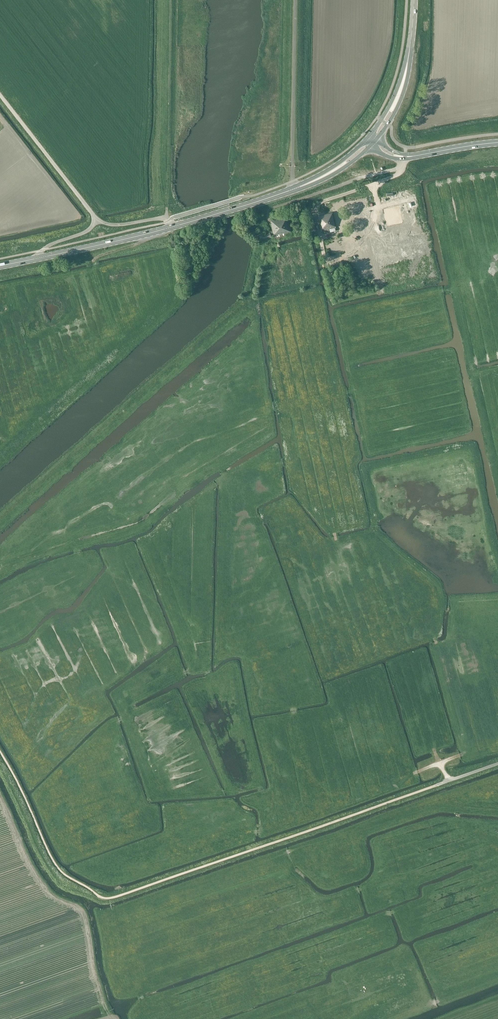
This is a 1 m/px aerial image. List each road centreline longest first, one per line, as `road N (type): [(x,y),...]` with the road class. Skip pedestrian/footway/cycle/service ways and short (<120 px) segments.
road 1 (primary): [(171,228),(311,181),(371,138)]
road 2 (unclassified): [(96,220),(0,95)]
road 3 (secondary): [(371,138),(404,78),(414,0)]
road 4 (primary): [(497,143),(400,157),(371,138)]
road 5 (primary): [(47,256),(171,228)]

